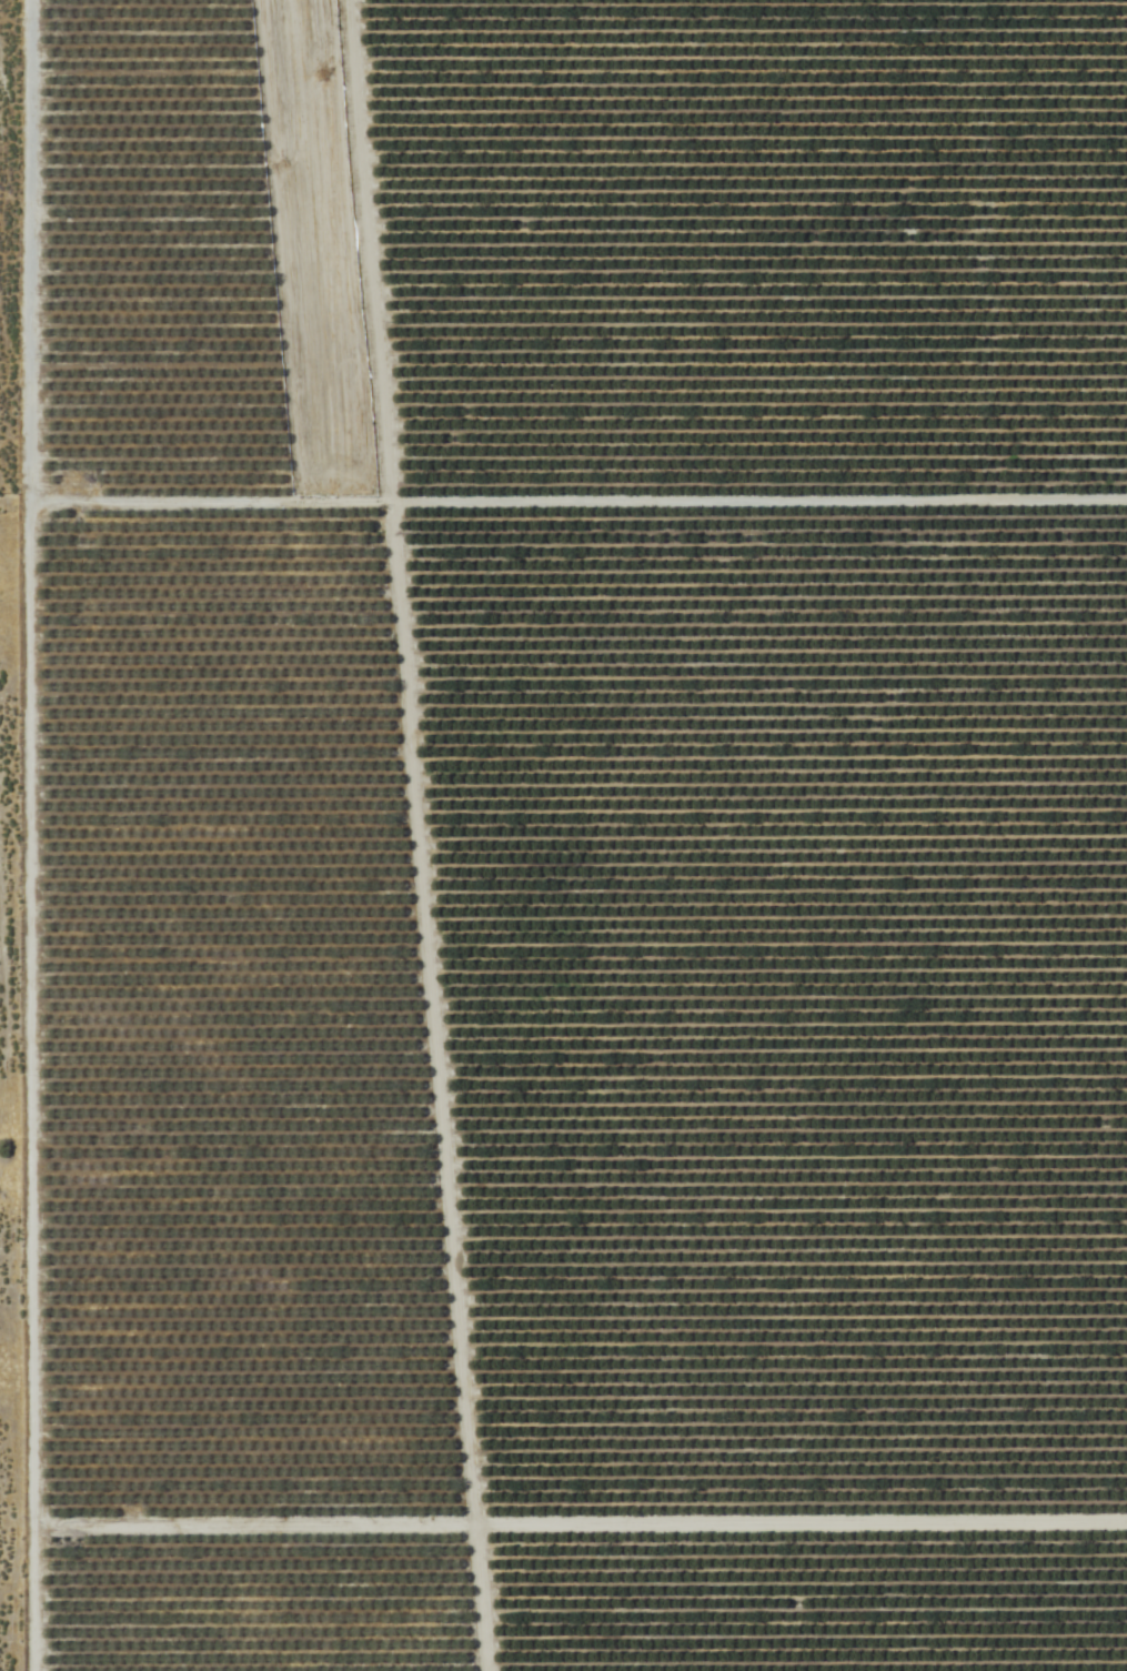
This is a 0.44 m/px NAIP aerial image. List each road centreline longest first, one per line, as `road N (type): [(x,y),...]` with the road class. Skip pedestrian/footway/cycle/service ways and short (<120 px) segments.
road 1 (residential): [(1126,504),(393,506)]
road 2 (track): [(475,1528),(1126,1526)]

